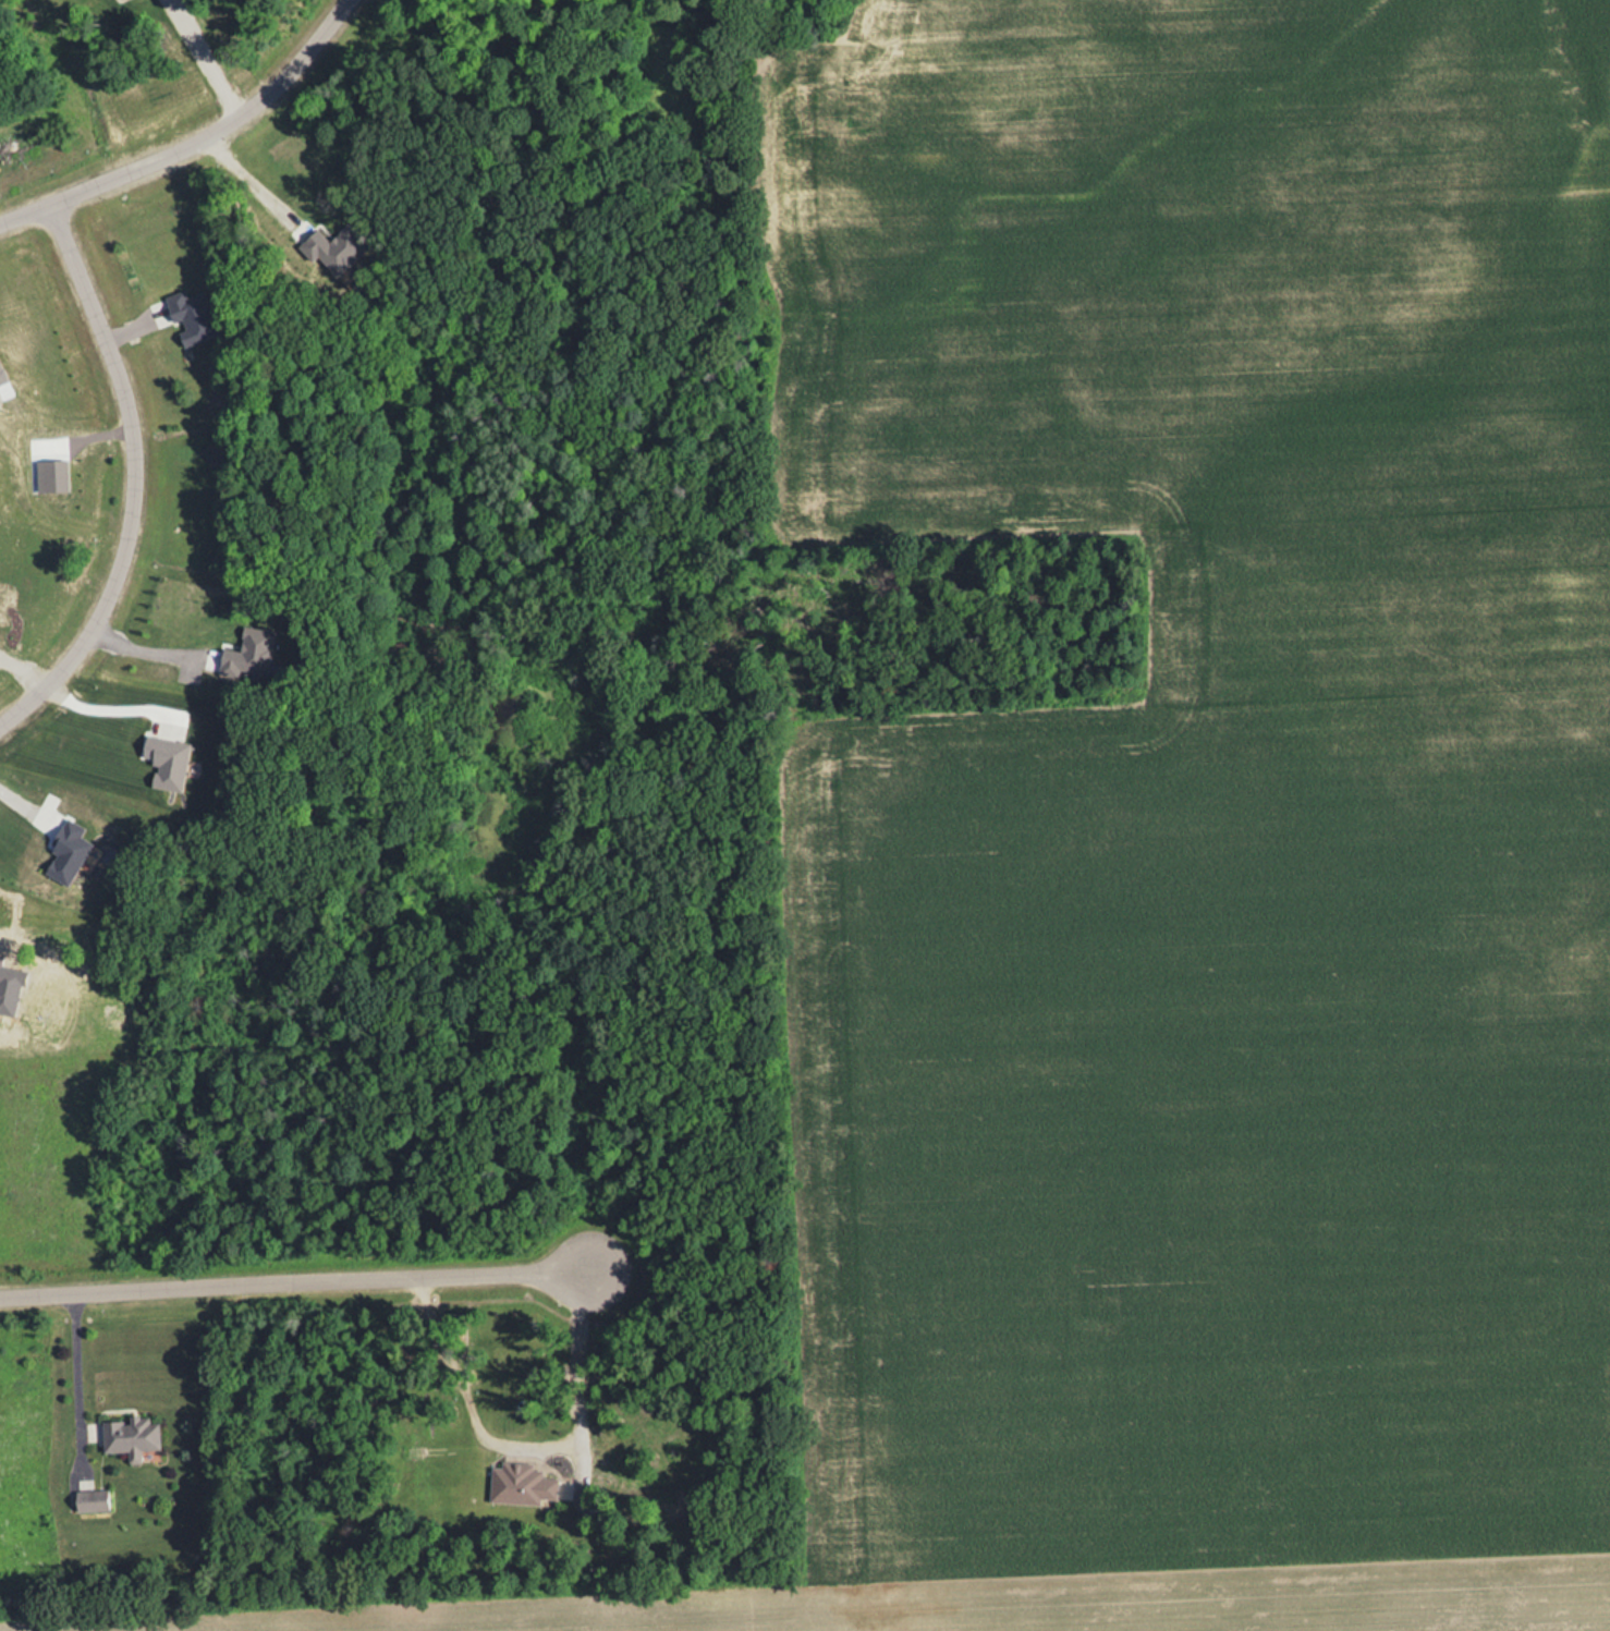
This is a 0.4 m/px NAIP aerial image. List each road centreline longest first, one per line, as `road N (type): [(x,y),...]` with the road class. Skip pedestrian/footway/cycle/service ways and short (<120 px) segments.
road 1 (residential): [(0,1295),(589,1268)]
road 2 (residential): [(0,723),(75,652),(127,534),(135,482),(120,380),(50,206)]
road 3 (residential): [(0,226),(258,106),(348,0)]

